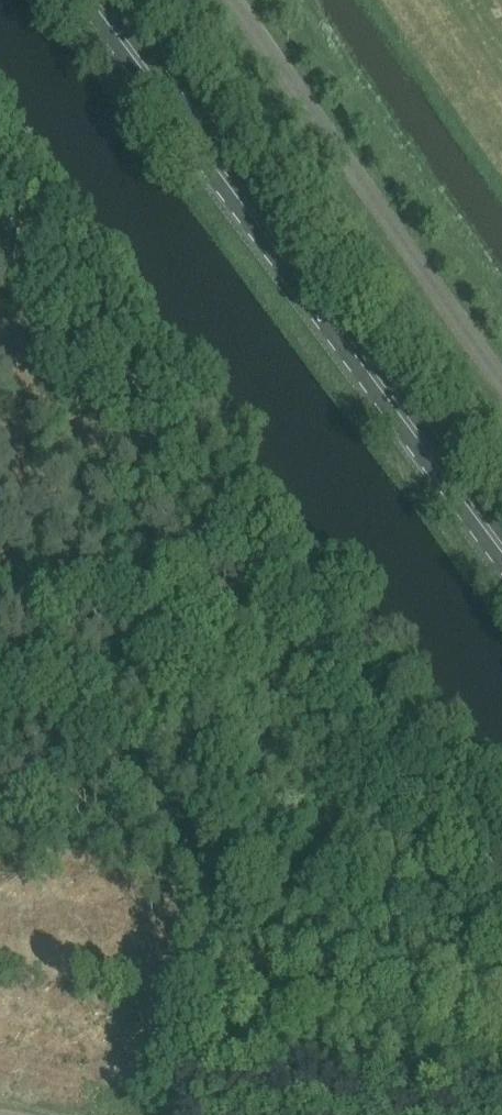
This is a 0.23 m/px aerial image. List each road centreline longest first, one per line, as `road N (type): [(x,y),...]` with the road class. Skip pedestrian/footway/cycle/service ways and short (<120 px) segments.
road 1 (track): [(0,224),(501,886)]
road 2 (primary): [(501,547),(95,0)]
road 3 (unclassified): [(501,381),(237,0)]

